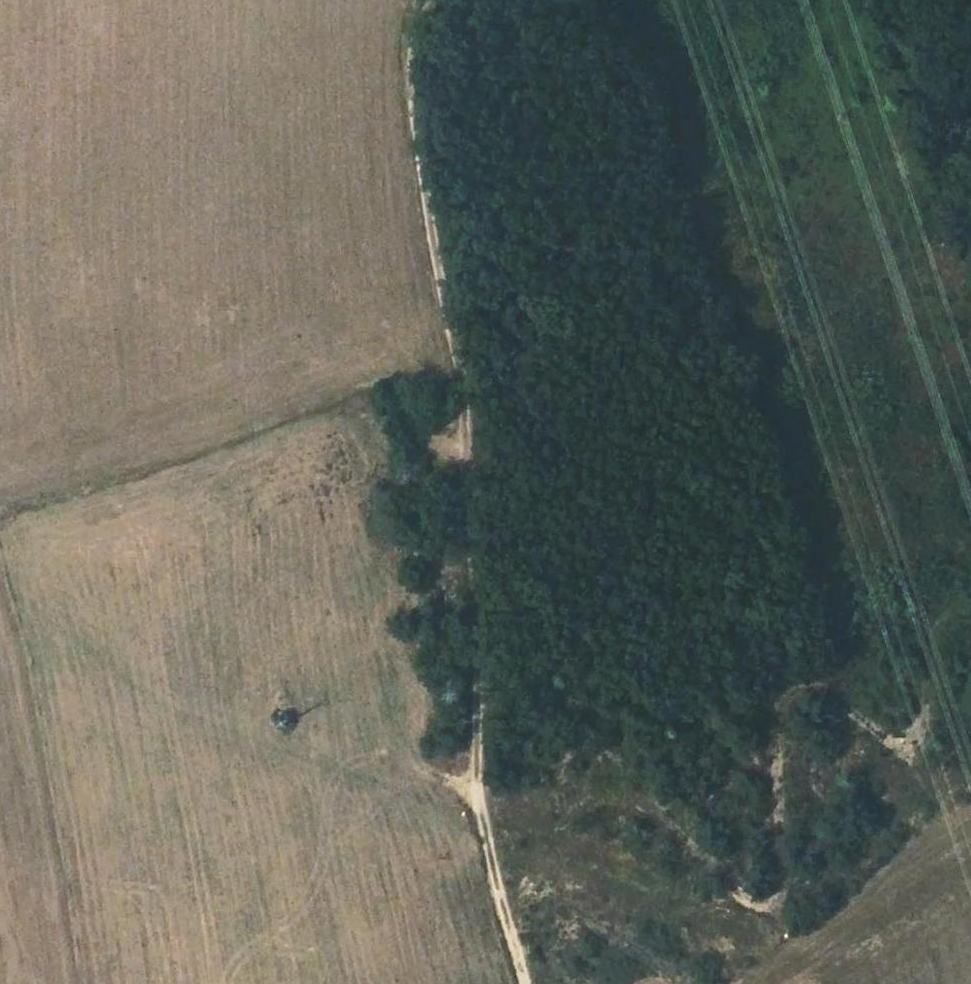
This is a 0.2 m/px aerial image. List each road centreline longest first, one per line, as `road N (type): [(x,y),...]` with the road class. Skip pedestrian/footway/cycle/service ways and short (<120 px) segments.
road 1 (track): [(522,983),(484,816),(466,392),(418,149),(417,18),(447,0)]

